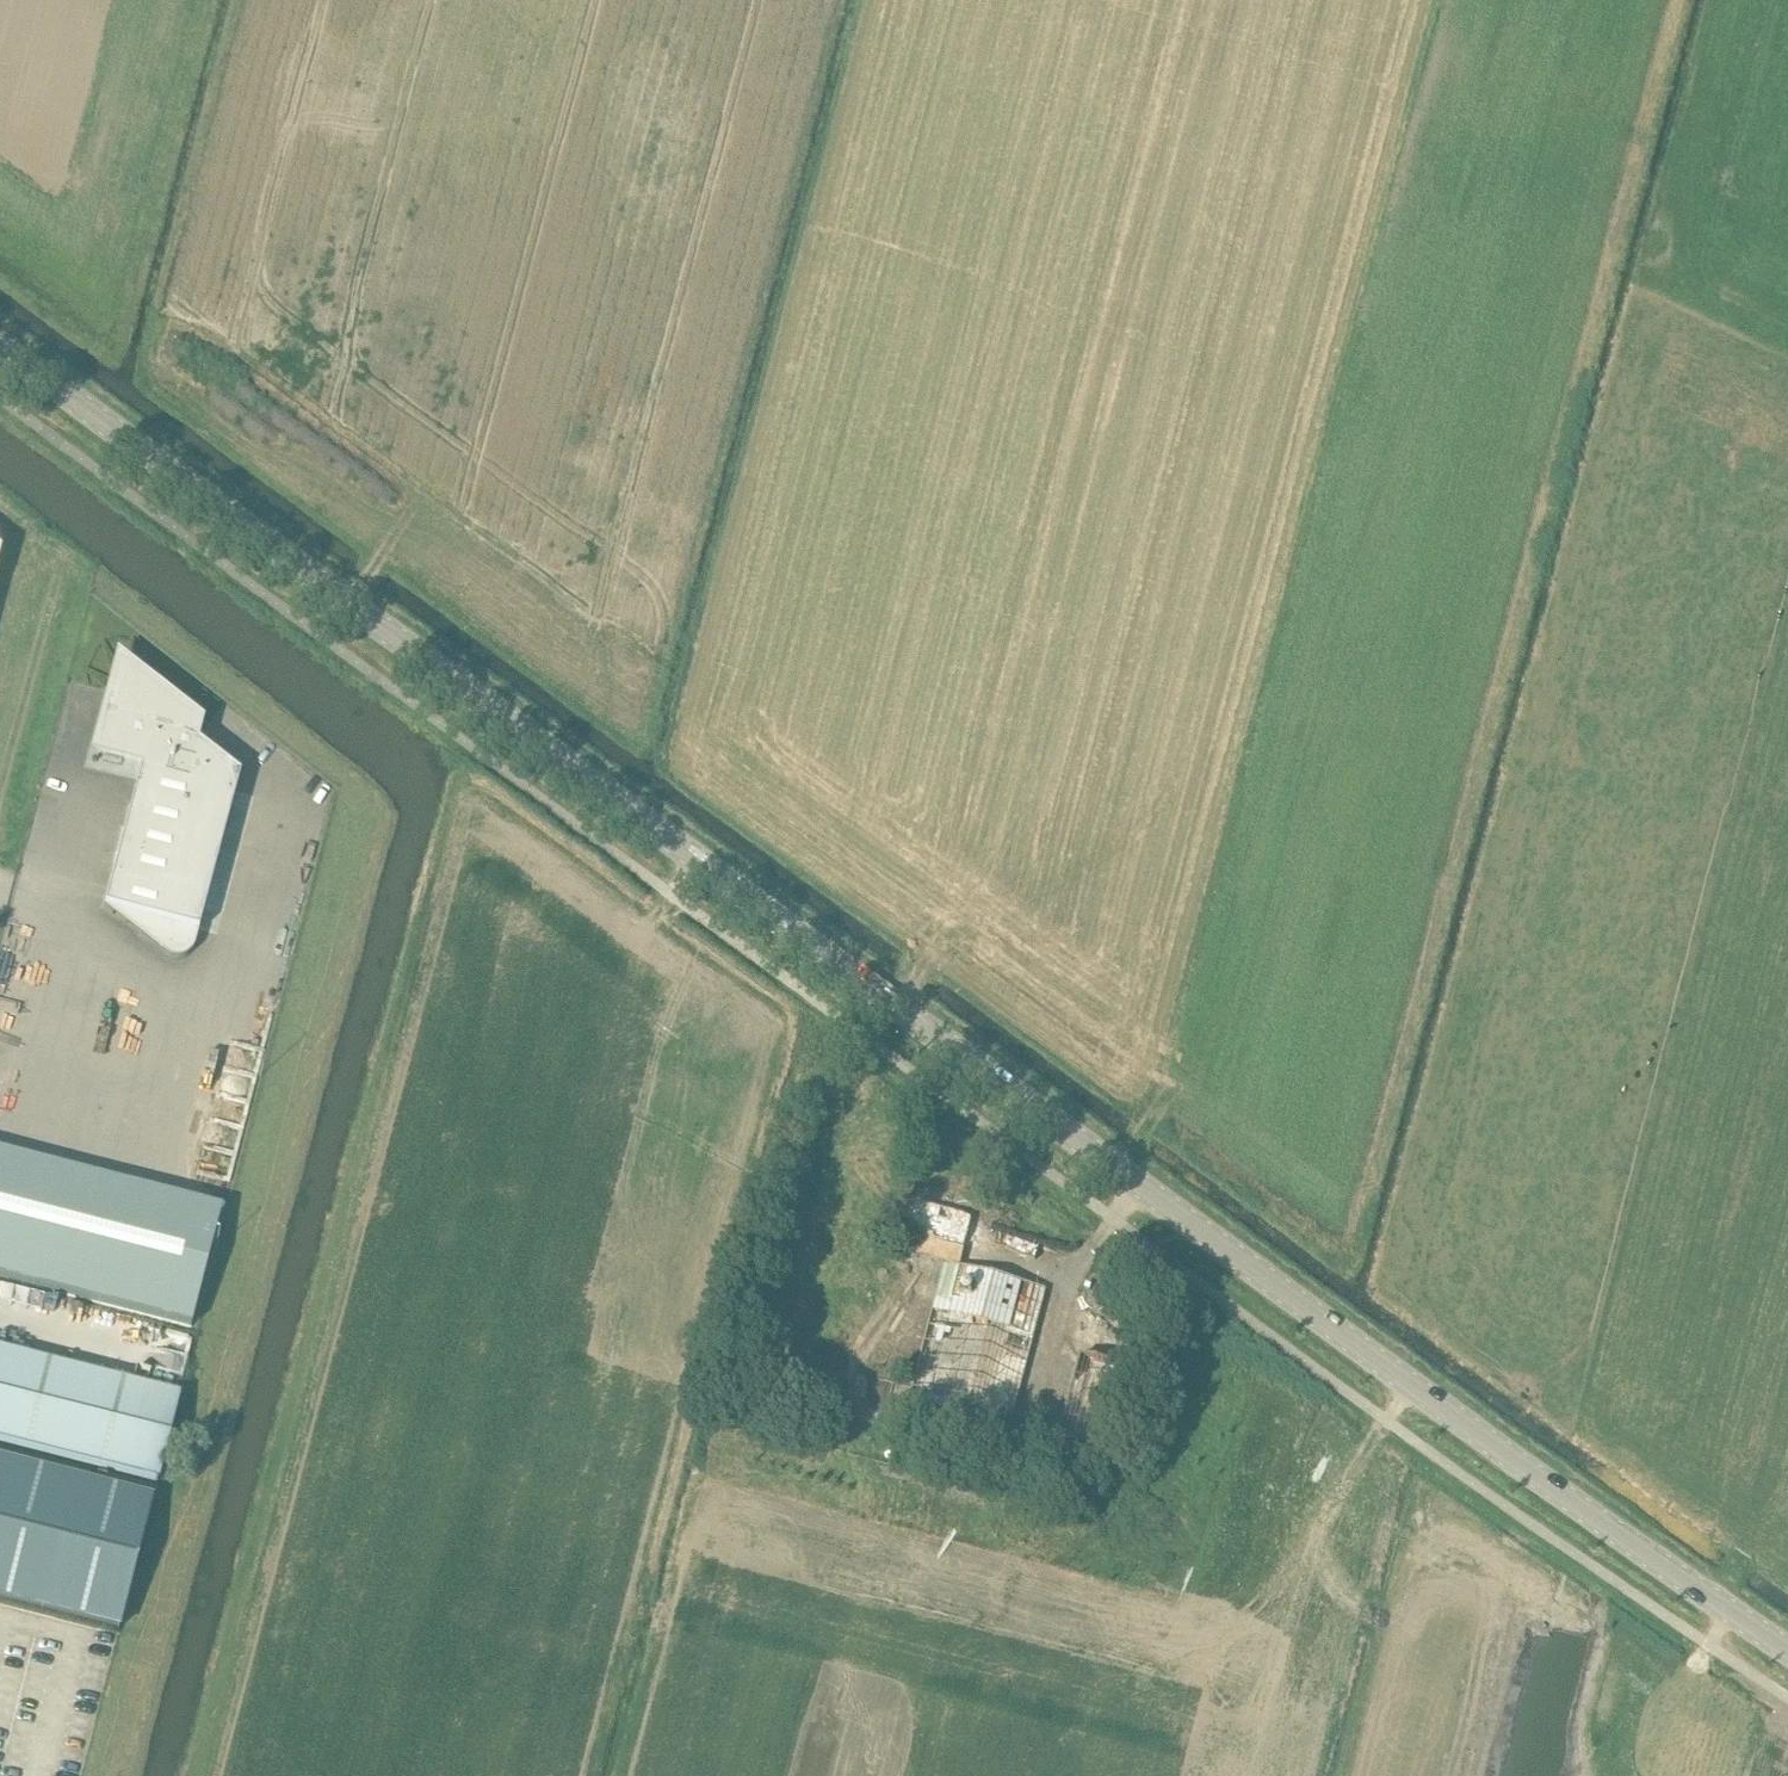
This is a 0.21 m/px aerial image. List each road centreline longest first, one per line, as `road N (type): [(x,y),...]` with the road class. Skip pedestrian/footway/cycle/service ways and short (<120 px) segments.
road 1 (tertiary): [(1787,1642),(1585,1507),(1118,1170),(0,338)]

